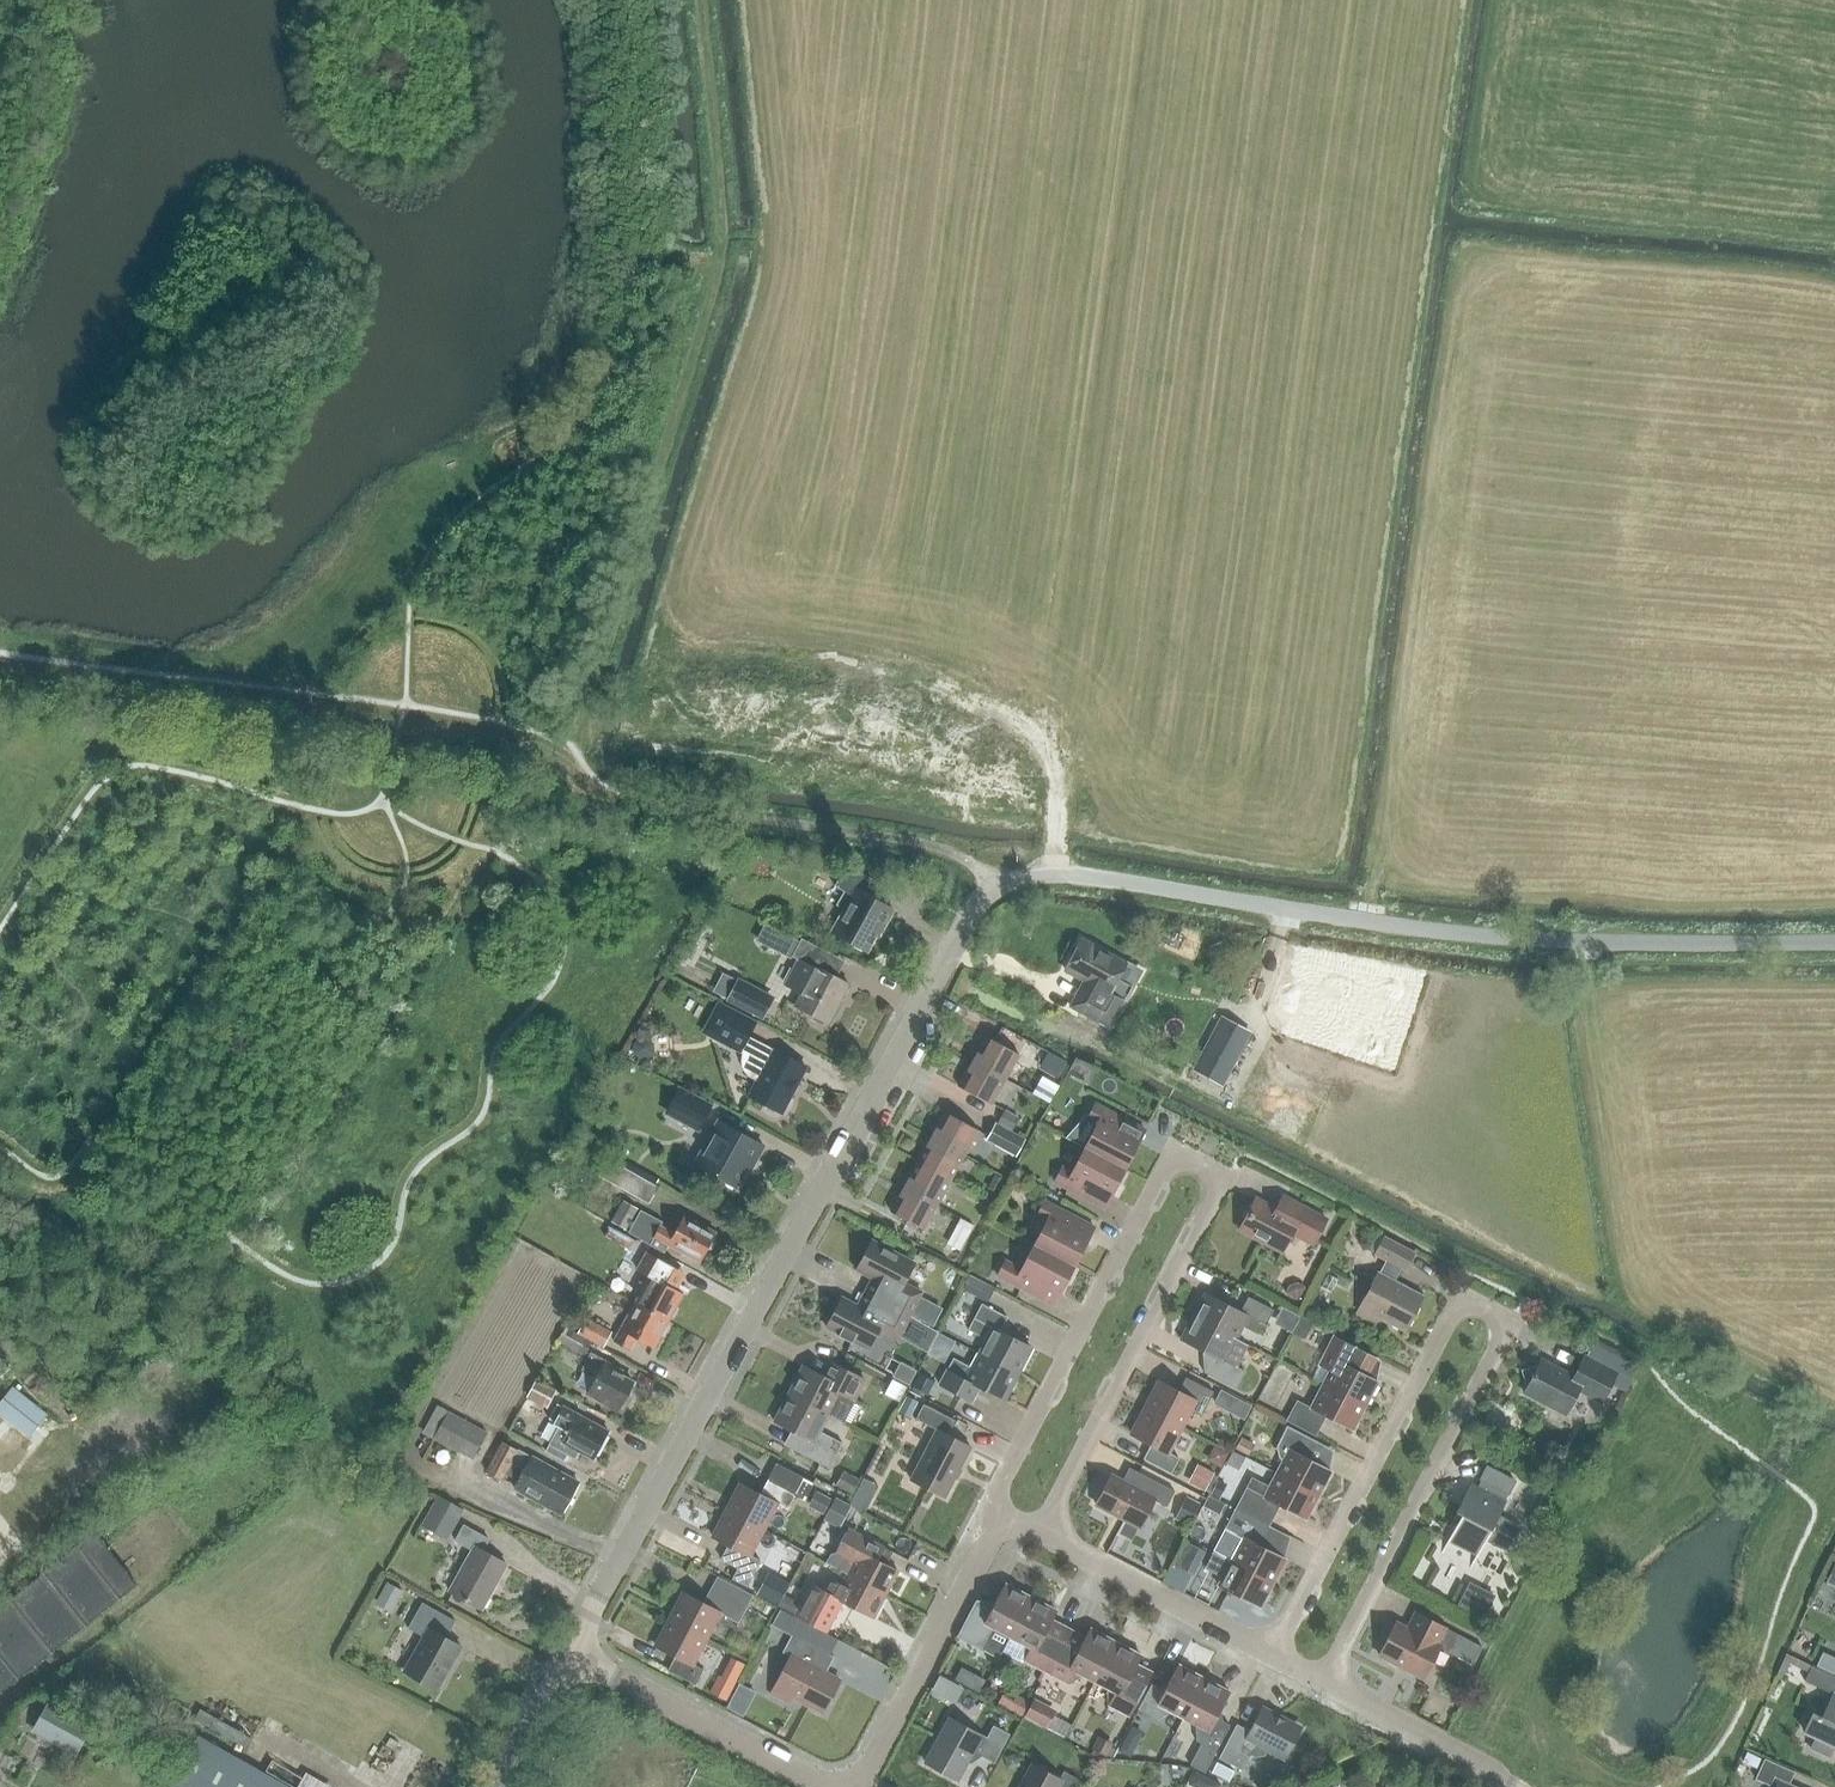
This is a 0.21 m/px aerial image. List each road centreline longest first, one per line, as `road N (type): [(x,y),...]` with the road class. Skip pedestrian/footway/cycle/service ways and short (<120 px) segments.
road 1 (unclassified): [(571,1646),(963,925),(994,890)]
road 2 (residential): [(1324,1688),(1501,1329),(1455,1303),(1272,1659)]
road 3 (residential): [(993,1510),(1173,1157),(1225,1180),(1046,1538)]
road 4 (unclassified): [(1834,940),(1629,943),(1468,933),(1046,872),(994,890)]
road 5 (track): [(579,746),(727,262),(703,0)]
road 6 (track): [(994,890),(945,848),(604,792),(584,774),(579,746)]
road 7 (residential): [(853,1786),(993,1510)]
road 8 (residential): [(831,1786),(571,1646)]
road 9 (residential): [(1272,1659),(1046,1538)]
road 10 (residential): [(1513,1786),(1324,1688)]
road 11 (unclassified): [(491,1786),(571,1646)]

